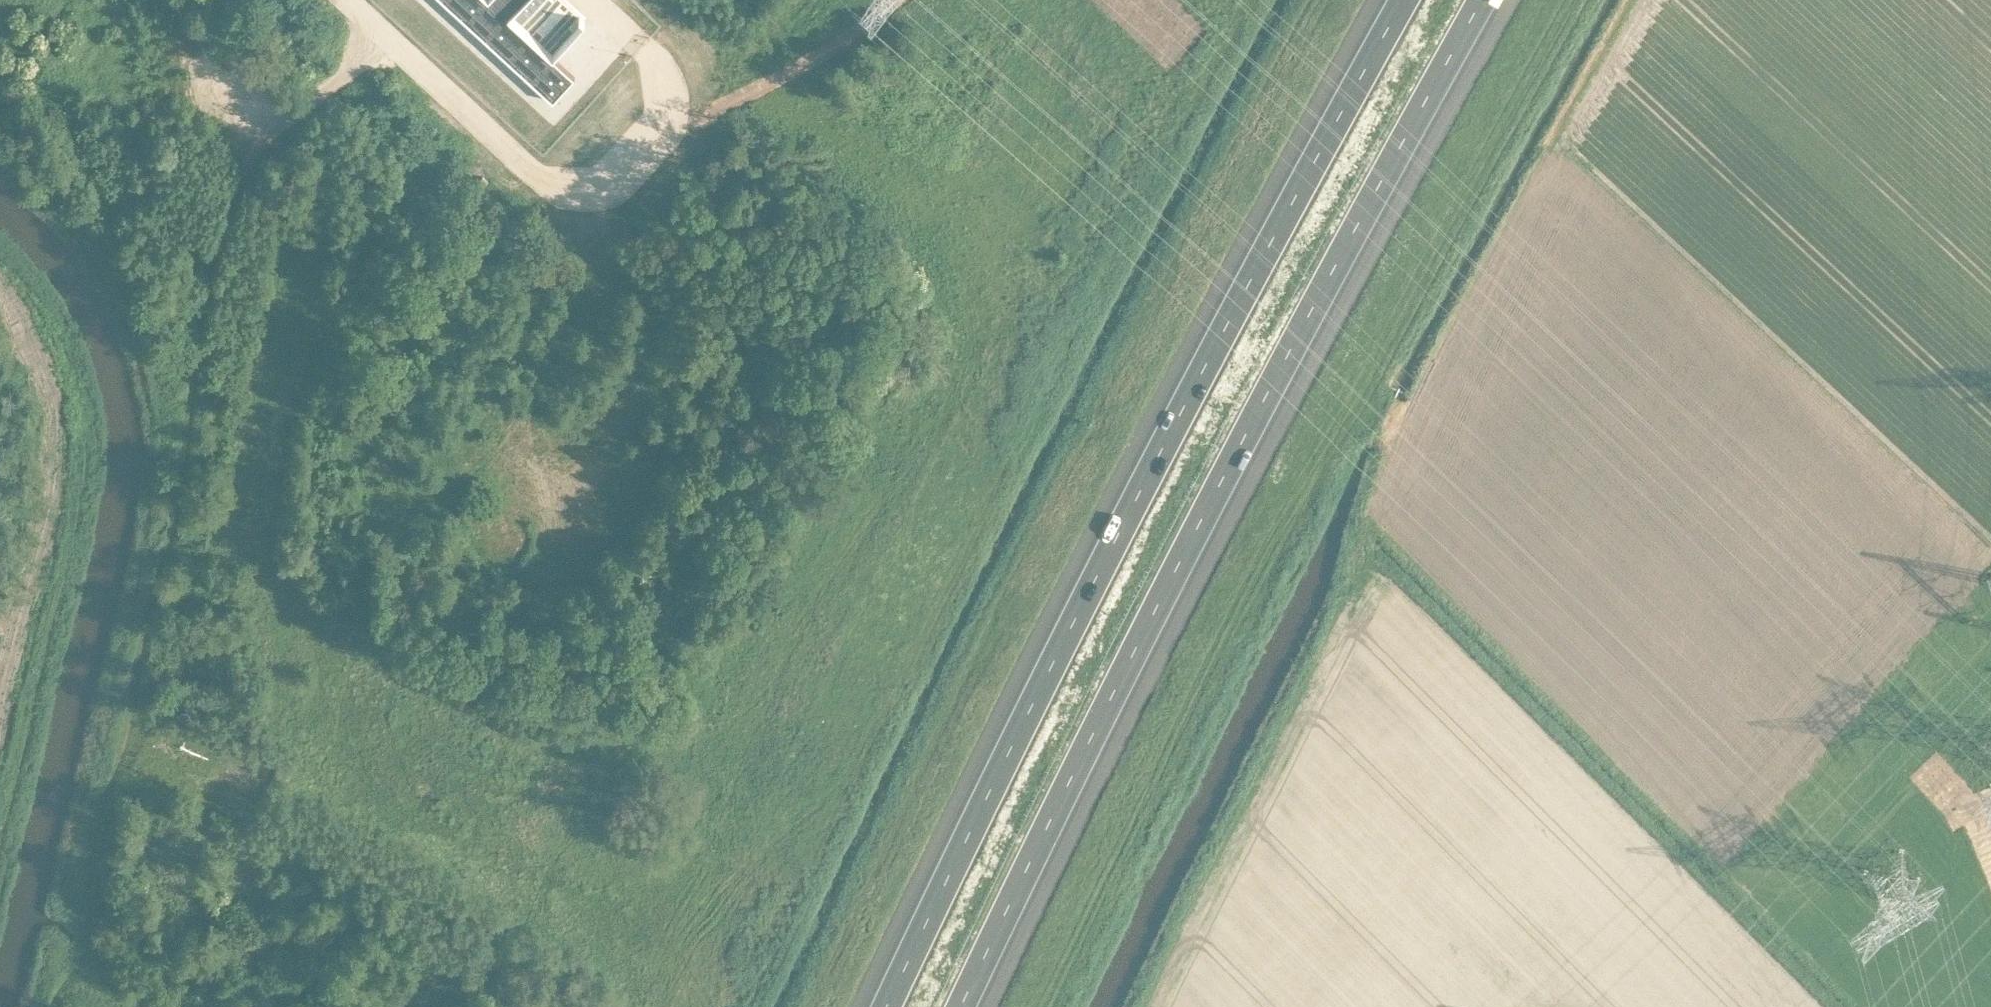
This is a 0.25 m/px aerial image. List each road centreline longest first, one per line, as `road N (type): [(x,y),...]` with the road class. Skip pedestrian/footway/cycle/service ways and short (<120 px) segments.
road 1 (motorway): [(963,1006),(1141,640),(1492,0)]
road 2 (motorway): [(1393,0),(1101,546),(873,1006)]
road 3 (track): [(375,23),(235,170),(195,291),(171,476),(104,764)]
road 4 (unclassified): [(635,41),(658,83),(658,125),(641,158),(596,185),(563,190),(526,173),(349,0)]

